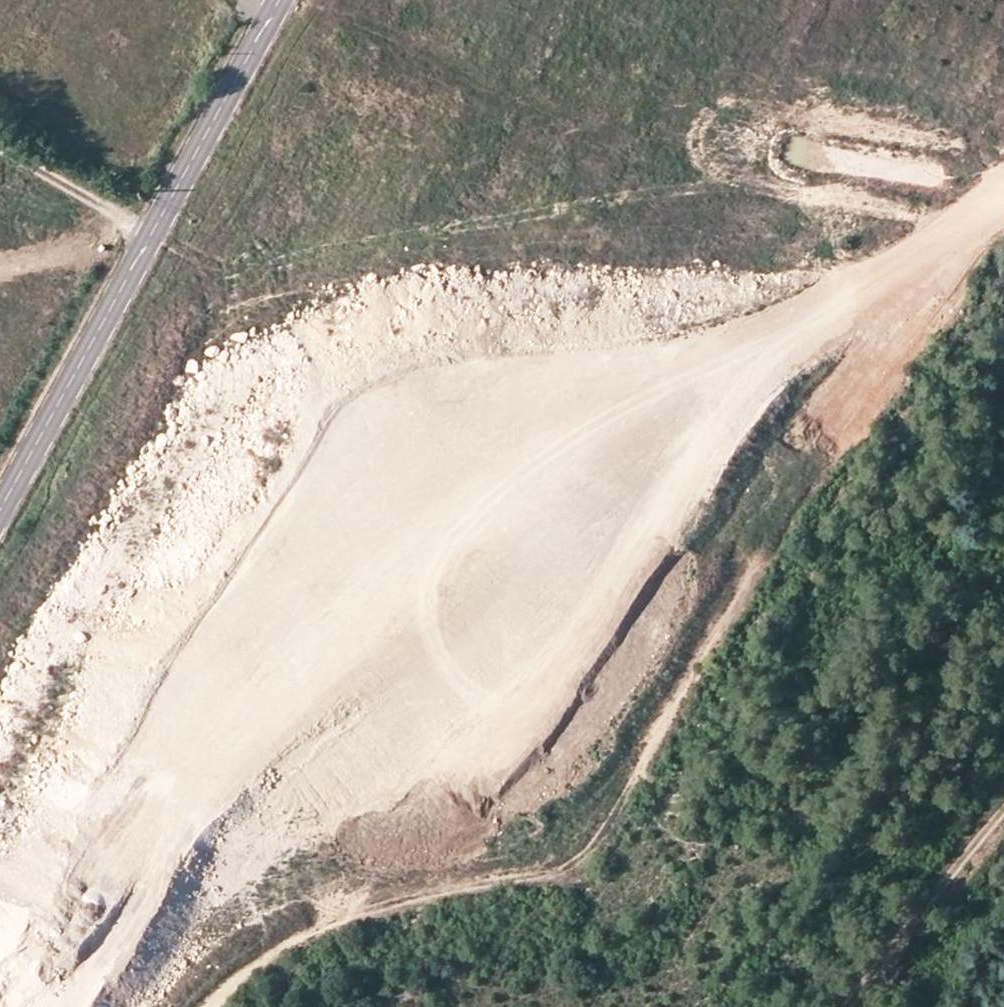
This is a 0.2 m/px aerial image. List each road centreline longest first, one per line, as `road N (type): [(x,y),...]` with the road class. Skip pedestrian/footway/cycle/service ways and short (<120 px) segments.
road 1 (primary): [(0,186),(881,0)]
road 2 (tertiary): [(278,0),(0,503)]

